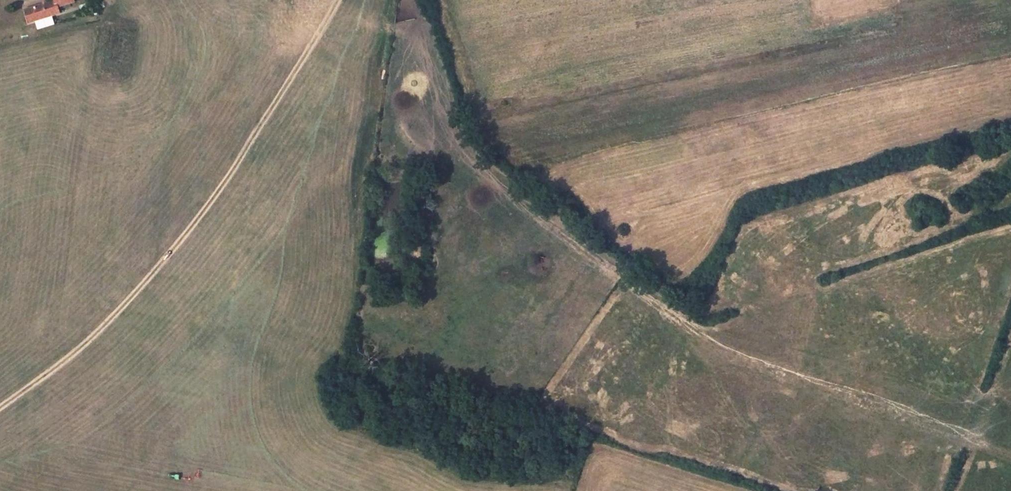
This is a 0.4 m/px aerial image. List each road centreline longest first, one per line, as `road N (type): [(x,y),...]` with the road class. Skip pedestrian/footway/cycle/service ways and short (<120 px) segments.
road 1 (track): [(0,408),(114,315),(194,223),(337,0)]

